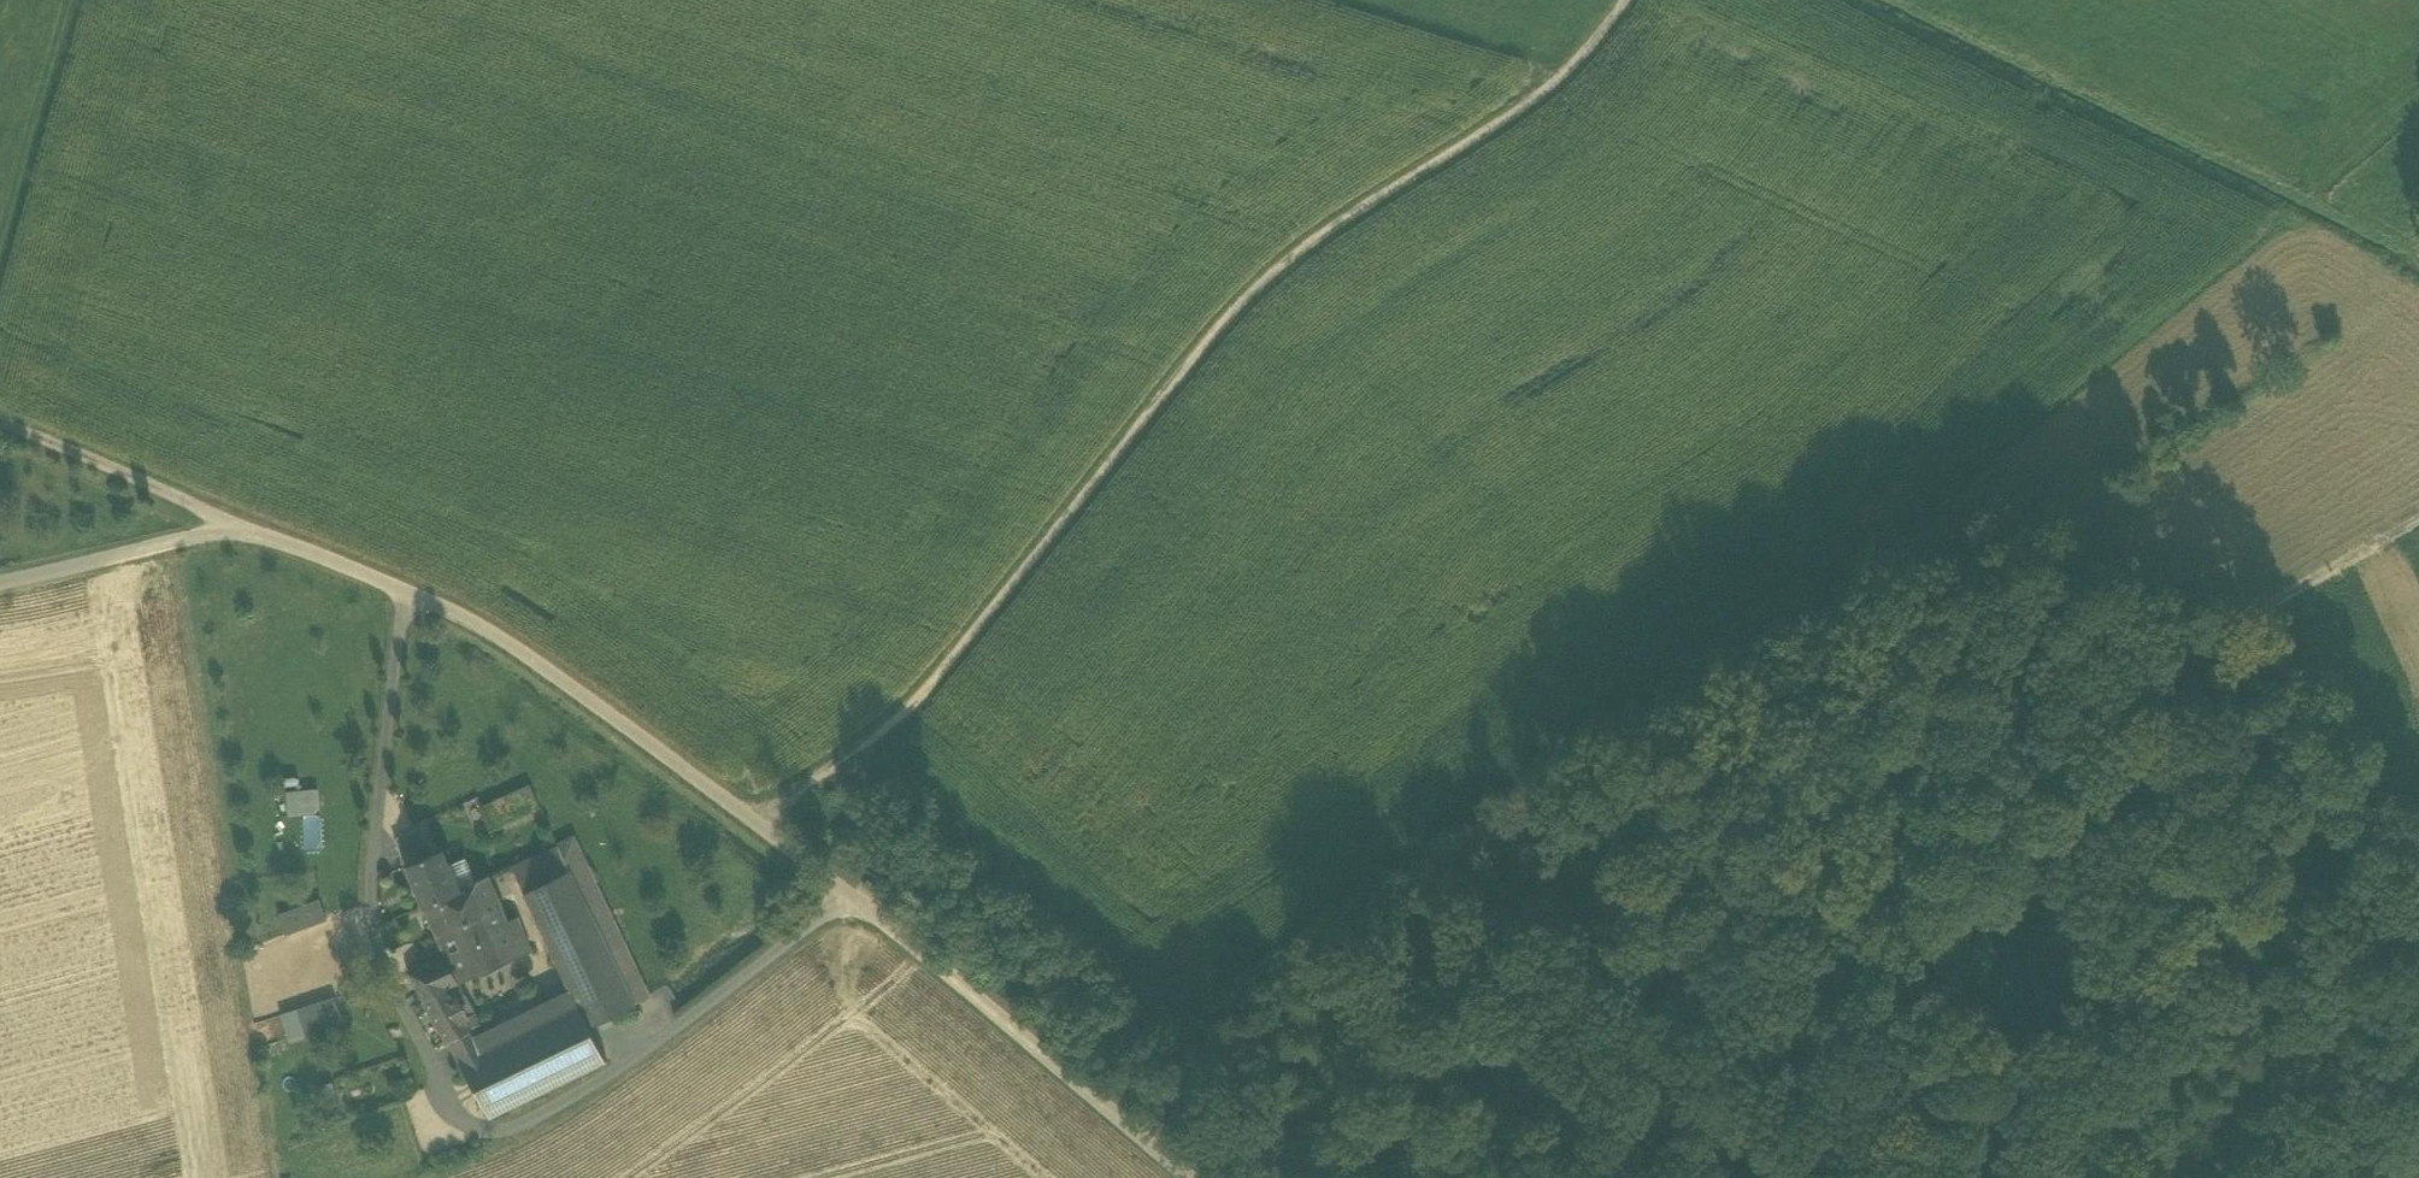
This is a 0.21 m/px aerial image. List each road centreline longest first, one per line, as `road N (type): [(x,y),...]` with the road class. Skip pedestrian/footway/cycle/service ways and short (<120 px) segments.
road 1 (unclassified): [(1198,1177),(752,814),(499,633),(225,525),(0,578)]
road 2 (track): [(752,814),(916,706),(1249,298),(1320,234),(1557,82),(1625,0)]
road 3 (track): [(1313,1177),(1368,1121),(1572,995)]
road 4 (track): [(225,525),(0,429)]

